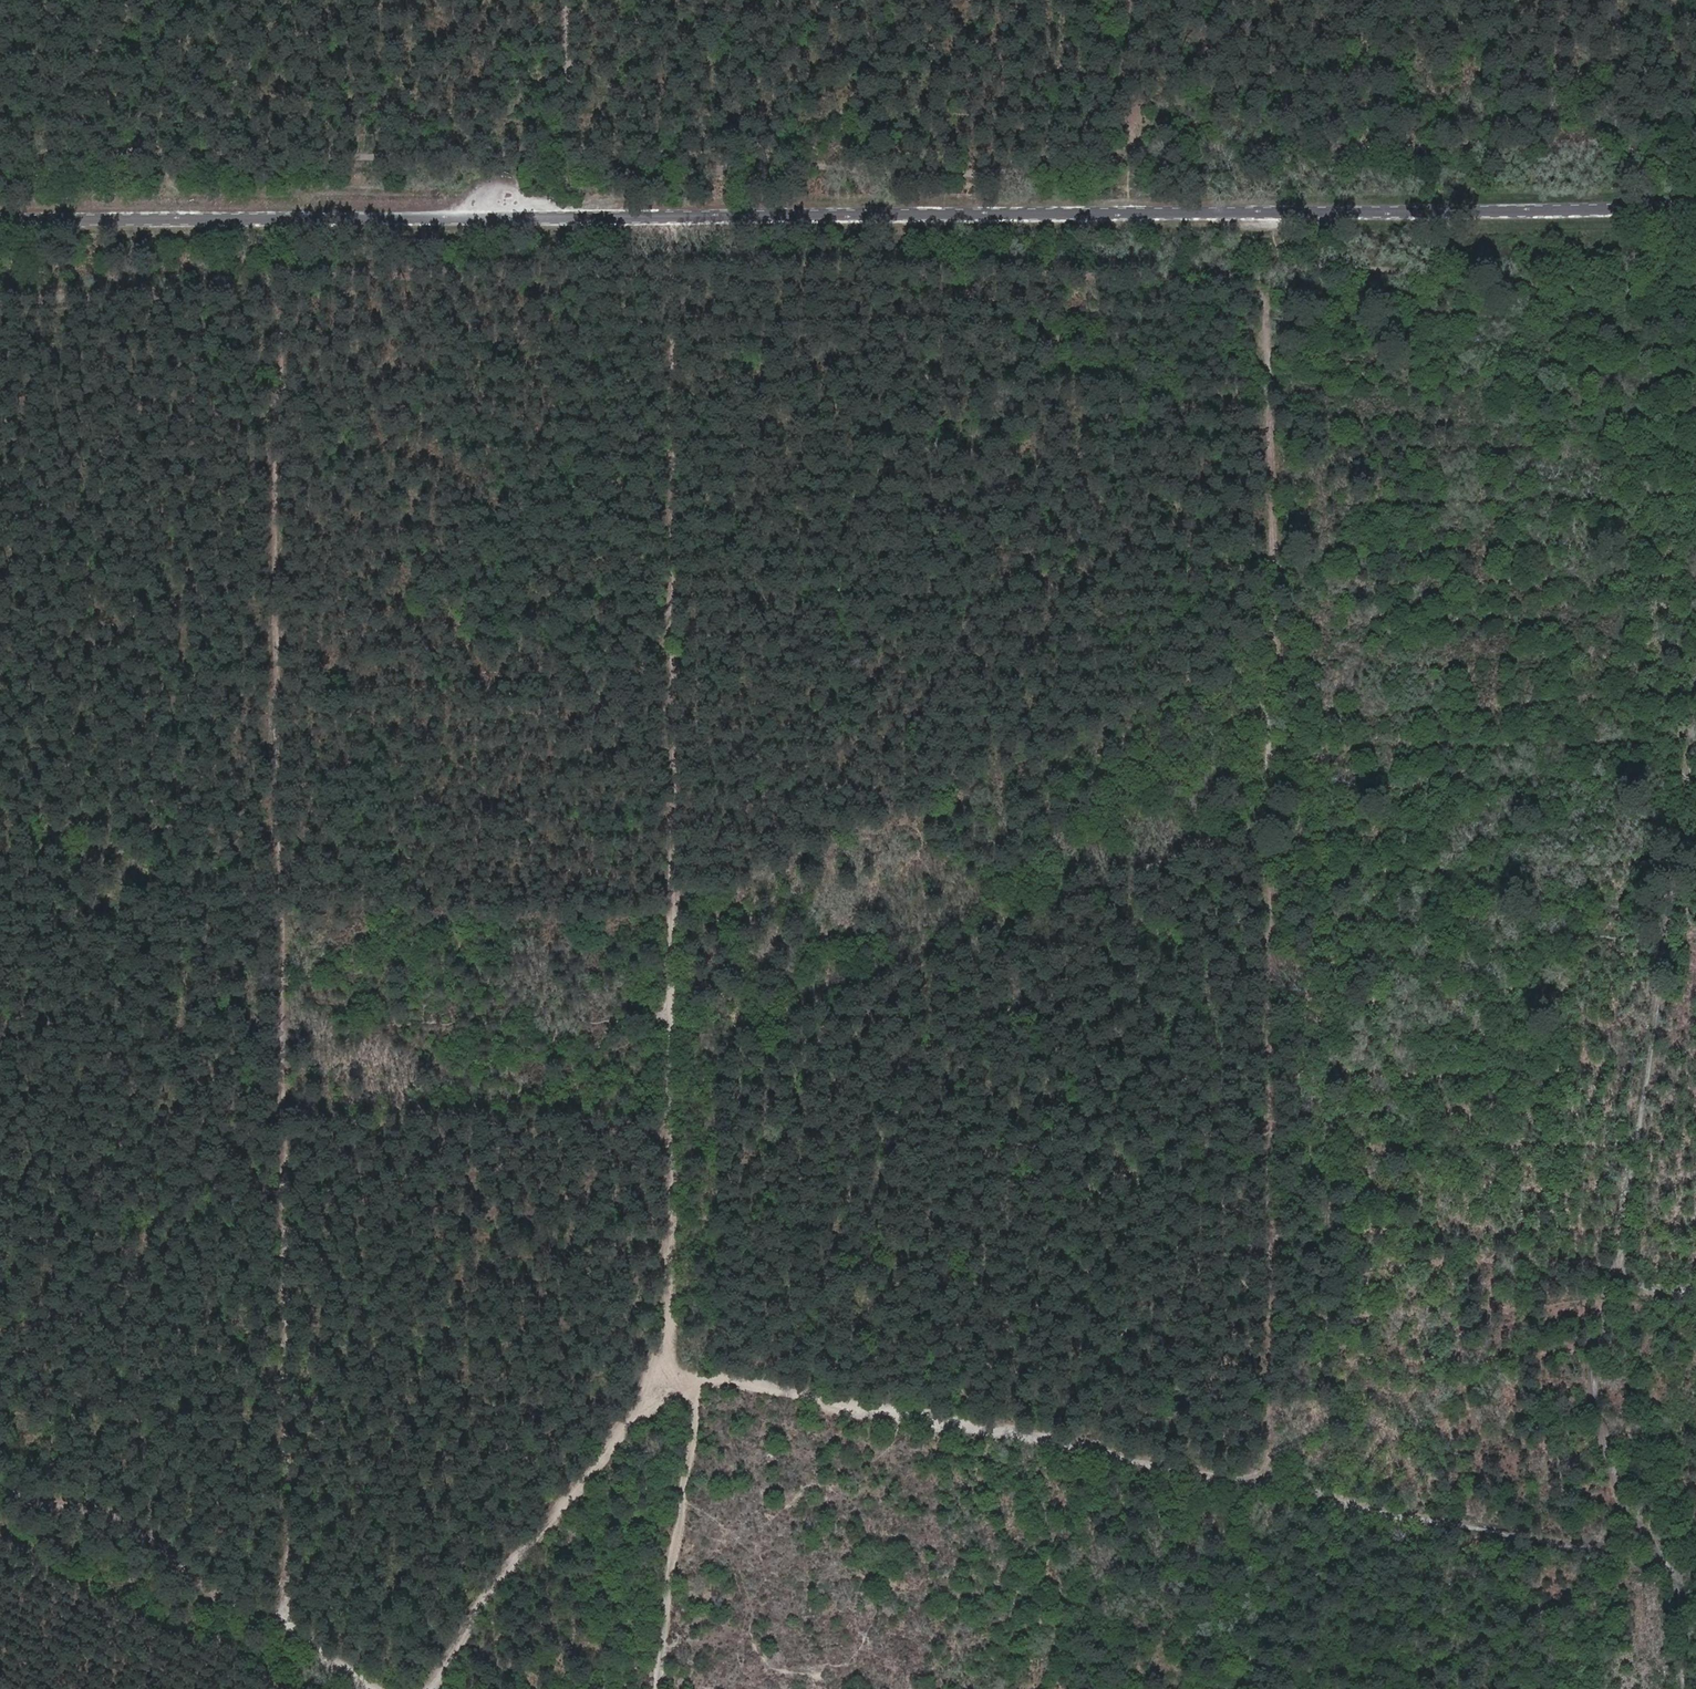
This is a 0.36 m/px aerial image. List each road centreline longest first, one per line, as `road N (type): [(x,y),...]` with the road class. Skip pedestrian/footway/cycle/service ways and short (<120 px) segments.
road 1 (track): [(1695,154),(1635,142),(1375,147),(1135,110),(571,175),(0,187)]
road 2 (unclassified): [(0,219),(1695,203)]
road 3 (track): [(380,1688),(290,1621),(279,217)]
road 4 (track): [(1661,1562),(1343,1504),(1279,1473),(1247,1485),(664,1367),(569,1506),(502,1578),(425,1688)]
road 5 (track): [(1279,1473),(1274,211)]
road 6 (track): [(664,1367),(683,214)]
road 7 (track): [(284,913),(674,905),(1276,662)]
road 8 (track): [(1695,728),(1650,1086),(1591,1370),(1626,1502),(1695,1630),(1693,1688)]
road 9 (track): [(290,1621),(217,1596),(161,1540),(116,1515),(43,1501),(0,1482)]
road 10 (track): [(696,1376),(668,1688)]
road 11 (track): [(572,0),(571,215)]
road 12 (track): [(1134,0),(1135,212)]
road 13 (track): [(1635,142),(1632,0)]

